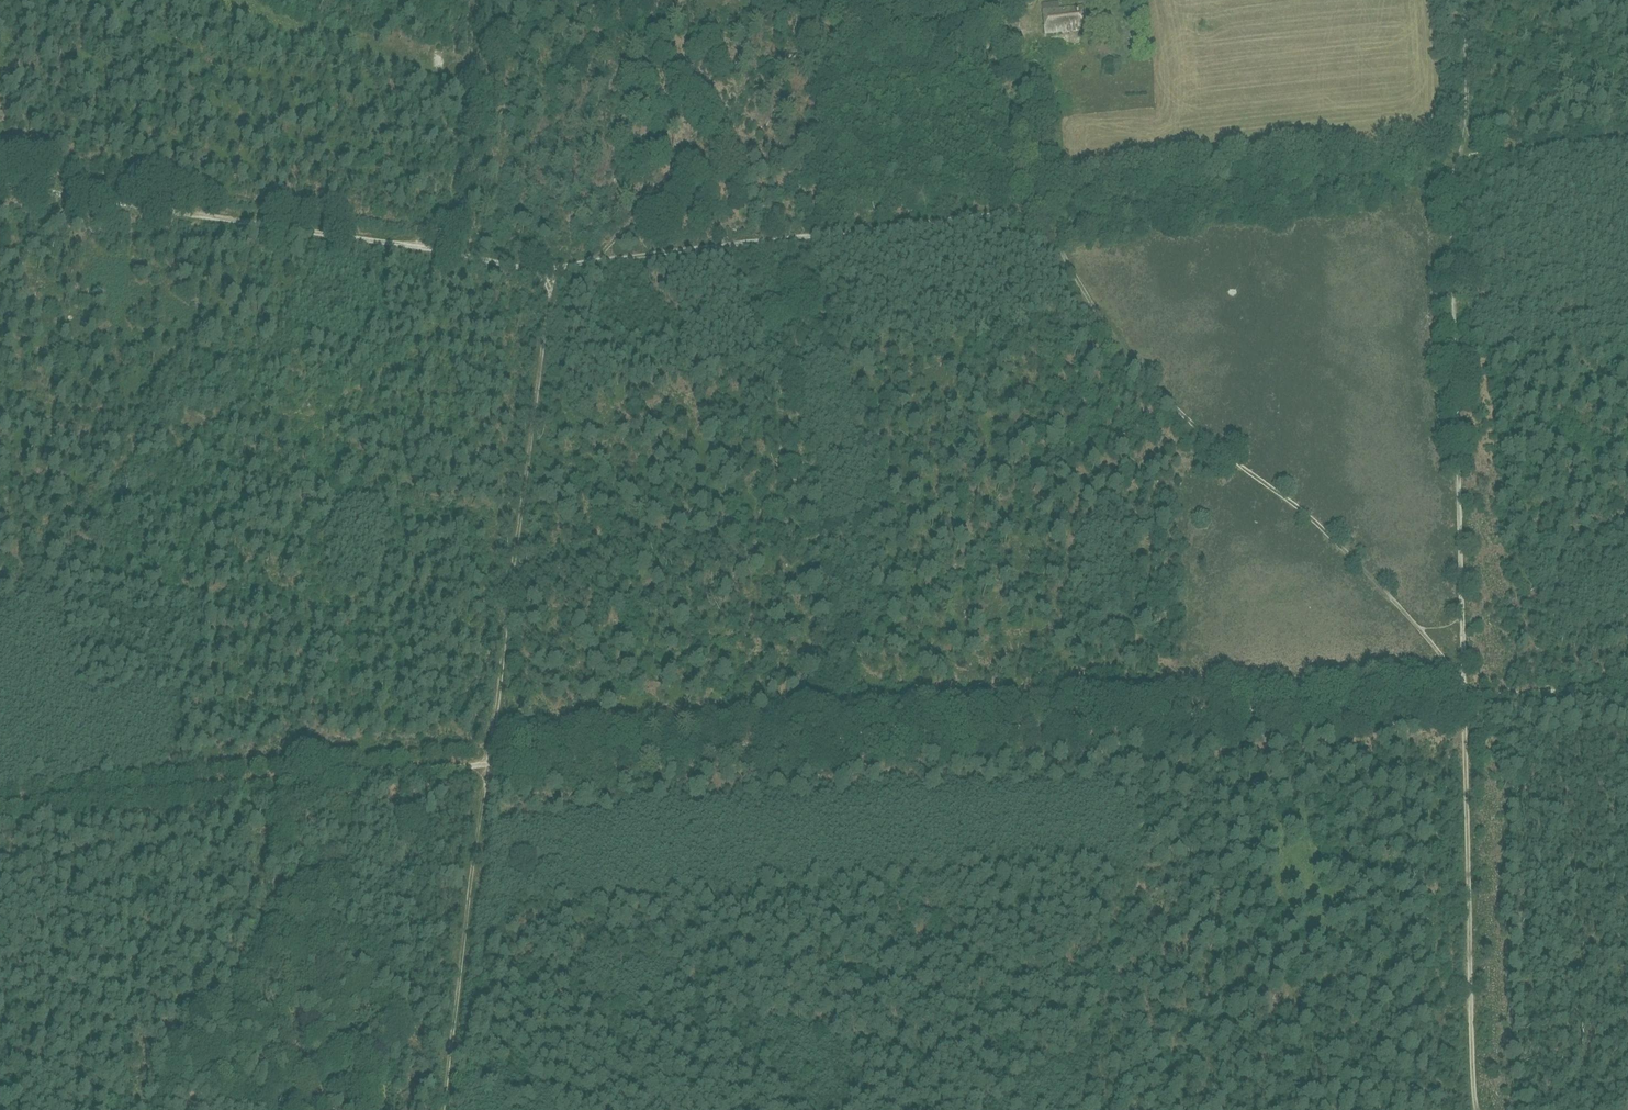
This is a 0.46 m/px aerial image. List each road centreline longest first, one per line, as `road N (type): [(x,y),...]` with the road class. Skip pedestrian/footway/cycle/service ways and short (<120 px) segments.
road 1 (track): [(442,1109),(486,761),(1466,696)]
road 2 (track): [(0,802),(486,761),(548,270)]
road 3 (track): [(1466,696),(1453,669),(1349,547),(1172,397),(1101,313),(1042,205)]
road 4 (track): [(548,270),(0,178)]
road 5 (track): [(1462,147),(1454,188),(1466,696)]
road 6 (track): [(1042,205),(629,251),(548,270)]
road 7 (track): [(1465,709),(1476,1109)]
road 8 (track): [(410,247),(445,199),(454,148),(437,118),(441,75)]
road 9 (track): [(1627,132),(1462,147)]
road 10 (track): [(1627,684),(1466,696)]
road 11 (track): [(1454,0),(1462,147)]
road 12 (track): [(1249,708),(1257,745),(1302,809),(1303,828)]

